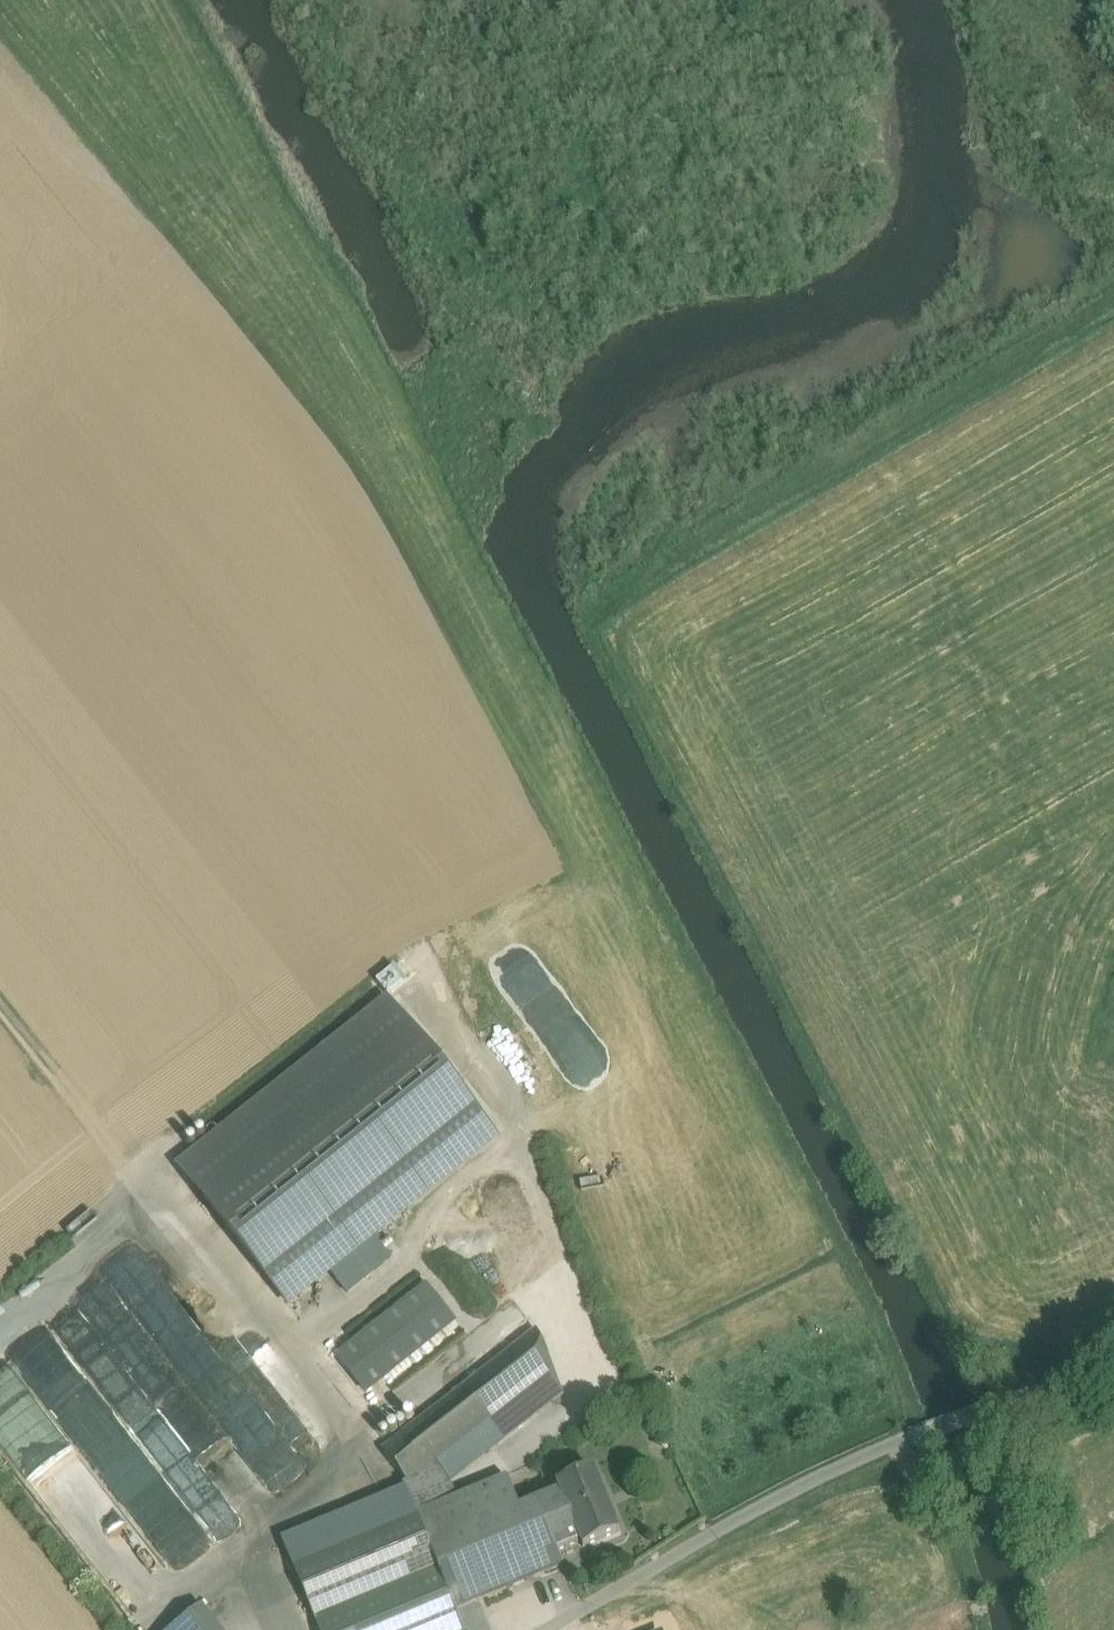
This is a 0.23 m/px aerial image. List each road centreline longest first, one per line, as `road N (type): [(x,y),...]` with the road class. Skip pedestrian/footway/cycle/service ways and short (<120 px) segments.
road 1 (residential): [(549,1629),(911,1442),(1113,1361)]
road 2 (track): [(0,1020),(126,1171),(269,1322),(345,1430),(338,1481)]
road 3 (track): [(117,286),(0,376)]

